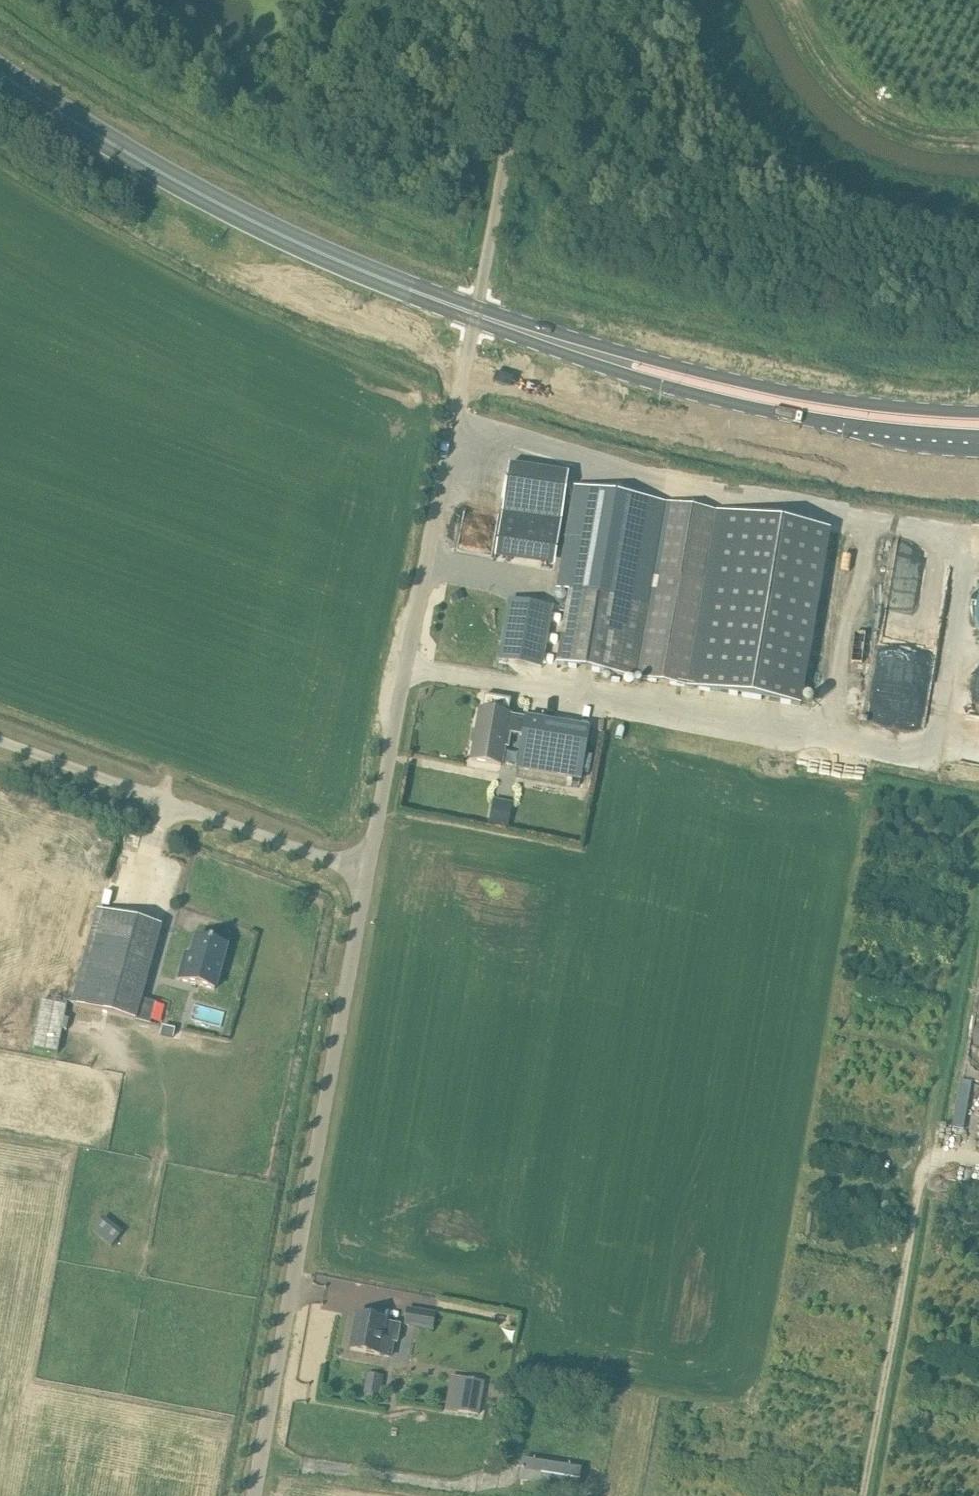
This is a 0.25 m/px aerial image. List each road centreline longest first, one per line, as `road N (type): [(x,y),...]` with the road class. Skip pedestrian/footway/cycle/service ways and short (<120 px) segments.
road 1 (unclassified): [(254,1495),(367,871)]
road 2 (unclassified): [(367,871),(477,314)]
road 3 (primary): [(477,314),(242,219),(0,73)]
road 4 (unclassified): [(0,742),(367,871)]
road 5 (primary): [(608,357),(636,376),(766,409),(978,441)]
road 6 (primary): [(978,411),(823,398),(640,355),(608,357)]
road 7 (unclassified): [(477,314),(541,0)]
road 8 (primary): [(608,357),(477,314)]

